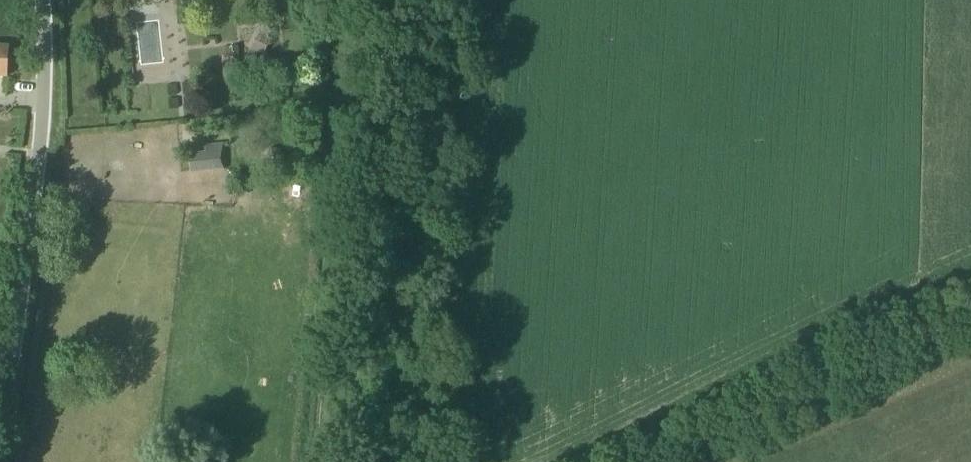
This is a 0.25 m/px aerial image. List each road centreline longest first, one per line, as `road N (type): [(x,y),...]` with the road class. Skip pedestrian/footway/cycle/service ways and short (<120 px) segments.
road 1 (unclassified): [(0,397),(30,227),(37,0)]
road 2 (track): [(645,461),(970,307)]

